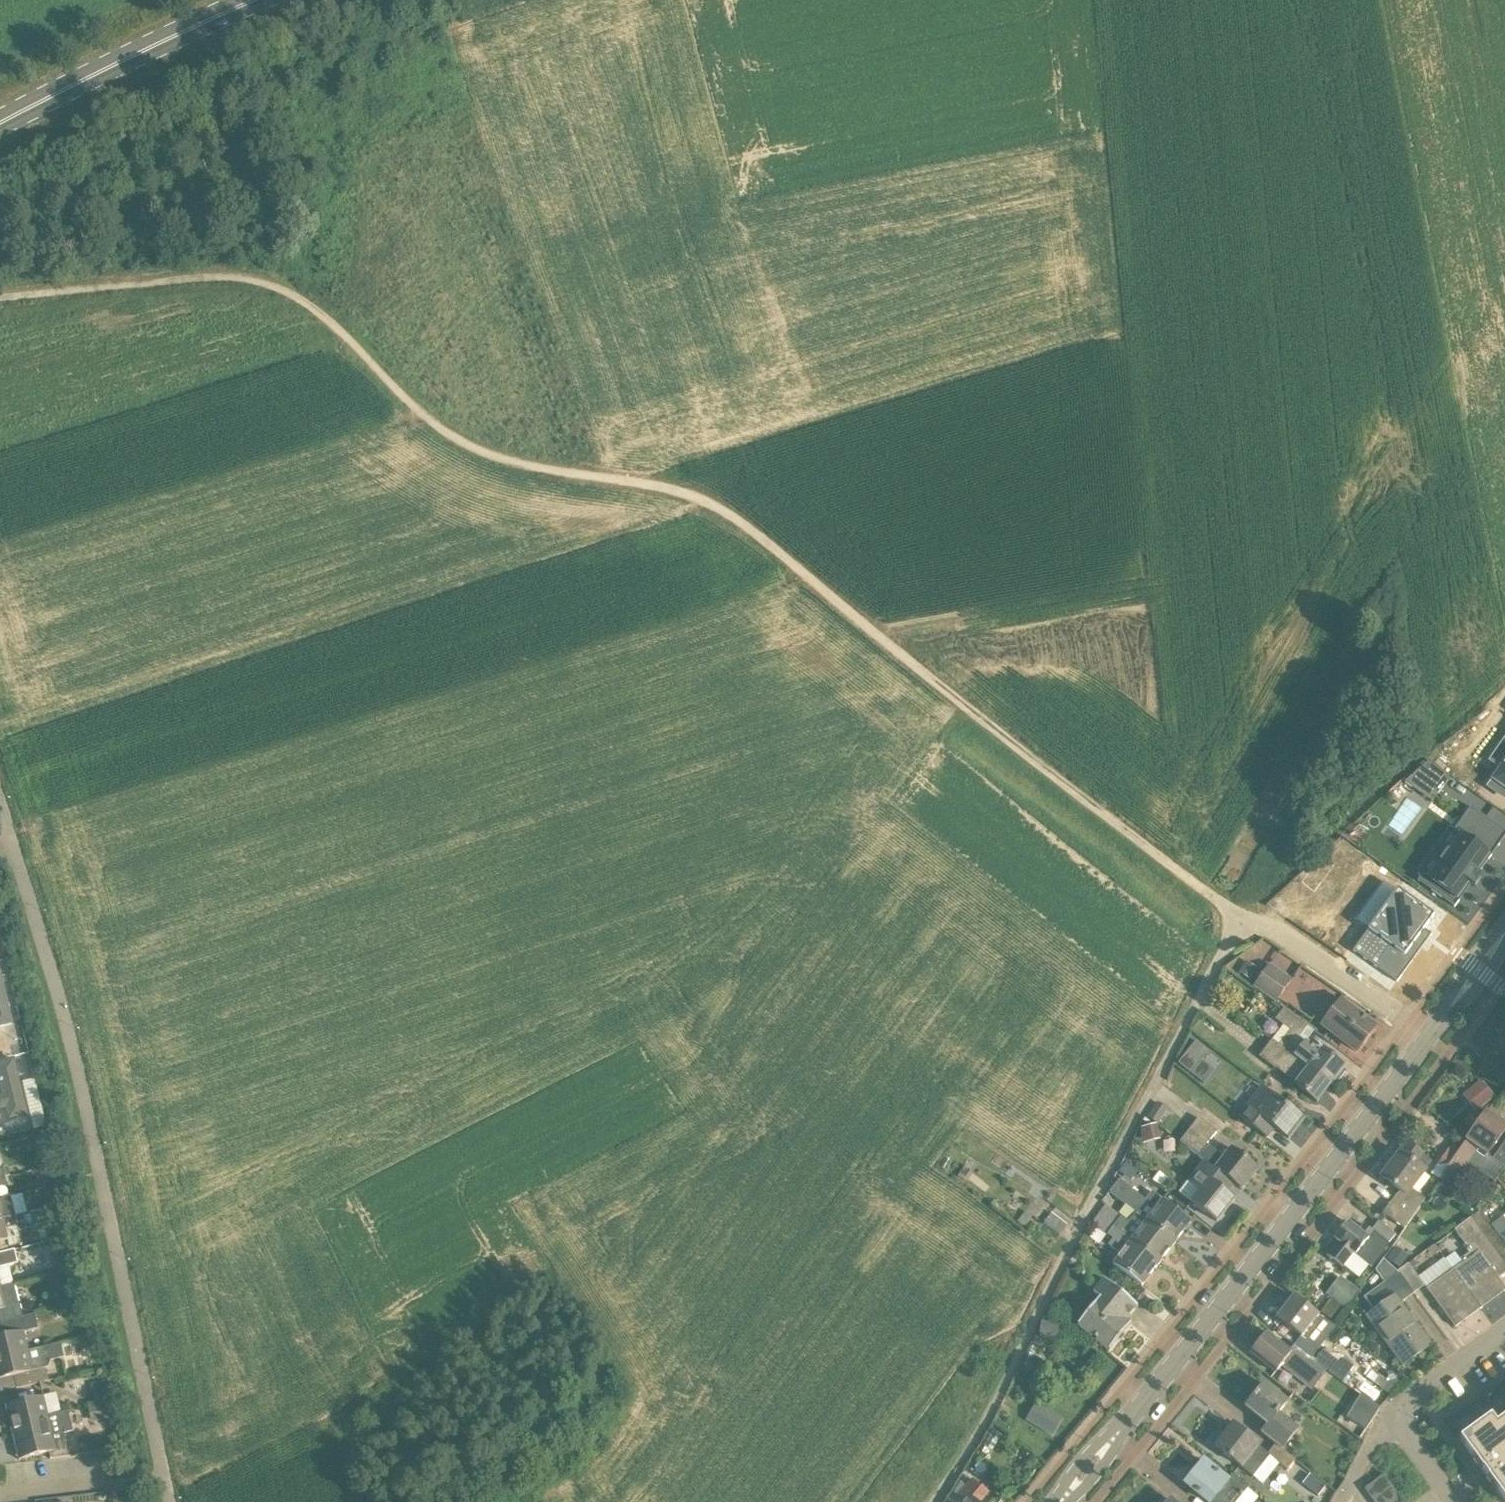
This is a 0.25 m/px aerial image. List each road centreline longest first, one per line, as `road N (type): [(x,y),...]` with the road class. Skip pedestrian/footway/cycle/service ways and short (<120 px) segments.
road 1 (track): [(1409,1021),(1238,916),(723,511),(690,495),(542,469),(471,446),(306,303),(256,280),(169,272),(0,296)]
road 2 (unclassified): [(1238,916),(938,1501)]
road 3 (unclassified): [(166,1477),(76,1049),(13,841)]
road 4 (tertiary): [(1062,1501),(1458,998)]
road 5 (primary): [(0,119),(239,0)]
road 6 (residential): [(1452,1501),(1408,1430),(1413,1396),(1504,1330)]
road 7 (residential): [(0,1495),(166,1477)]

